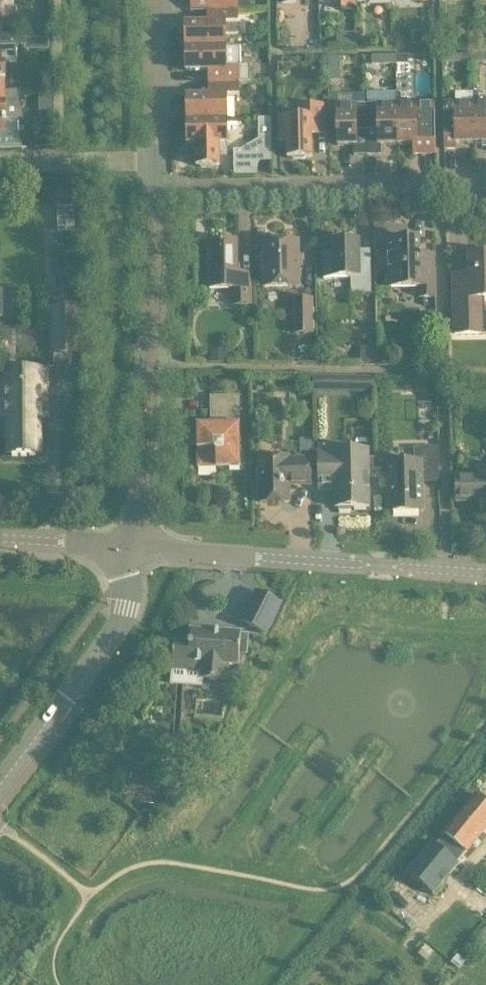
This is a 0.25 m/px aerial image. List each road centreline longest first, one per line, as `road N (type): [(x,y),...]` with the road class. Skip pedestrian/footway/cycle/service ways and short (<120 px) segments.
road 1 (tertiary): [(485,573),(172,549),(137,533)]
road 2 (residential): [(137,533),(152,366),(154,188)]
road 3 (residential): [(154,188),(485,181)]
road 4 (tertiary): [(119,555),(127,605),(0,787)]
road 5 (residential): [(154,164),(154,0)]
road 6 (residential): [(0,166),(154,164)]
road 7 (residential): [(119,555),(0,537)]

